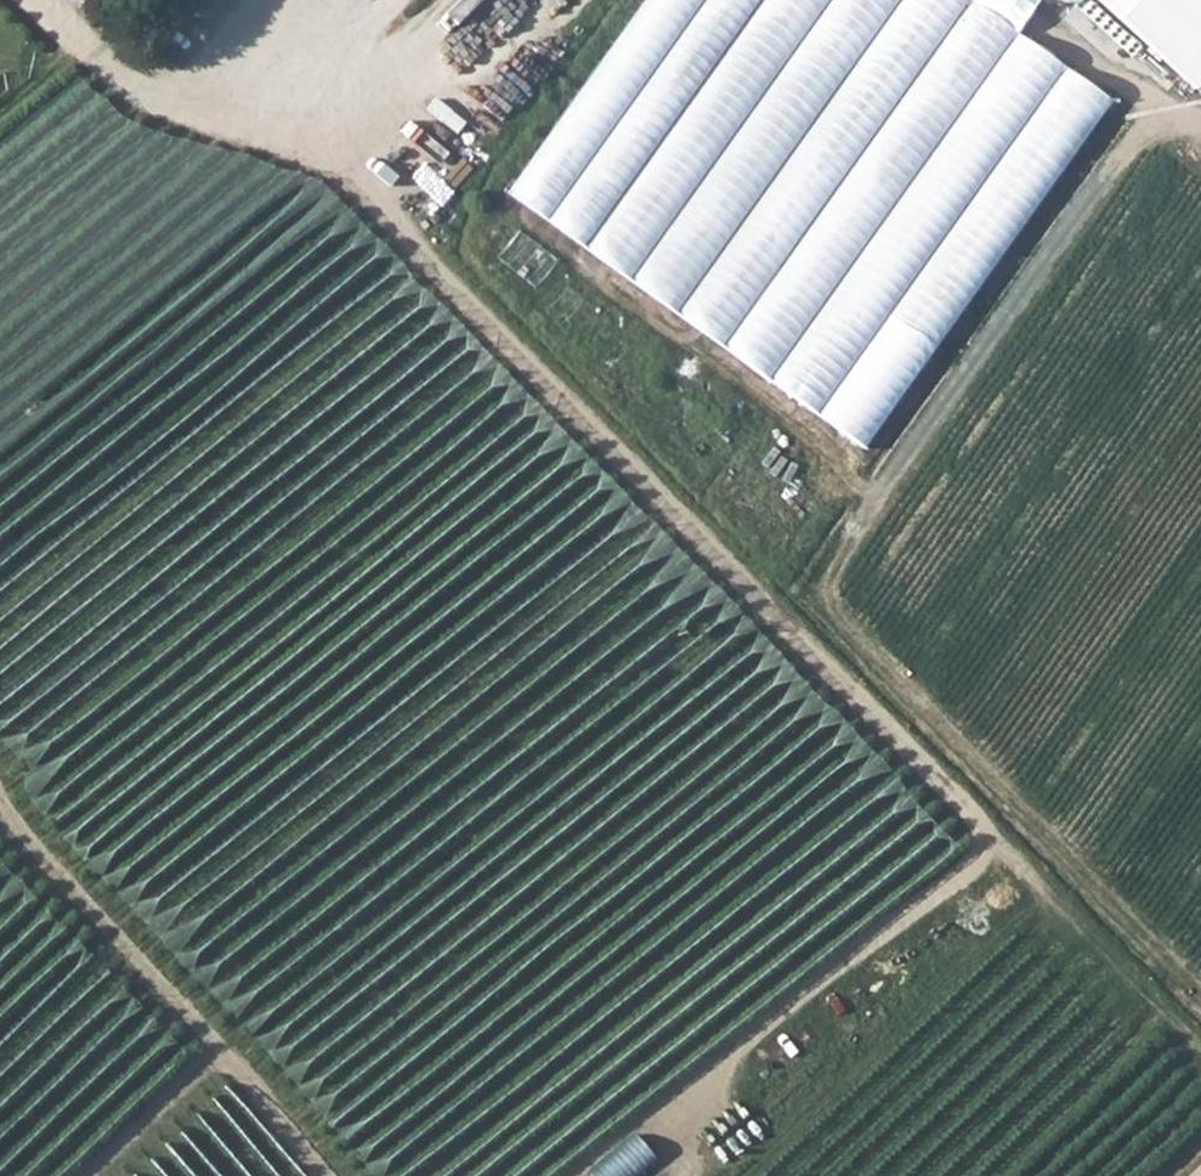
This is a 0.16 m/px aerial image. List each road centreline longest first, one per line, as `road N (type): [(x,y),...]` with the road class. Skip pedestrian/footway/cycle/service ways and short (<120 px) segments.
road 1 (track): [(1200,1046),(377,193),(303,136),(127,79),(45,0)]
road 2 (track): [(0,804),(60,879),(220,1047)]
road 3 (track): [(220,1047),(87,1175)]
road 4 (track): [(220,1047),(327,1175)]

